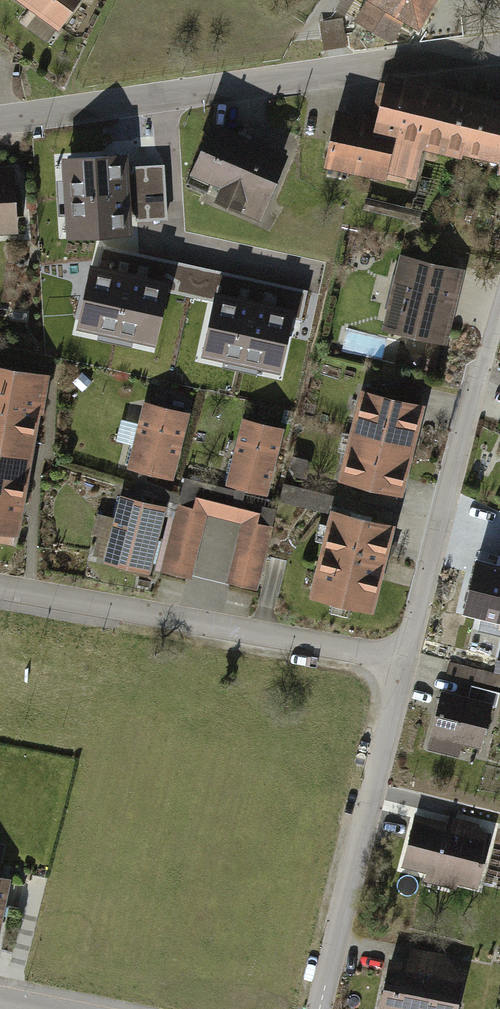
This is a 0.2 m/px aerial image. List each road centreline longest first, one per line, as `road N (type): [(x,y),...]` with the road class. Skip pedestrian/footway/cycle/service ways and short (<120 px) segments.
road 1 (residential): [(0,118),(499,51)]
road 2 (residential): [(0,592),(407,657)]
road 3 (residential): [(312,1008),(407,657)]
road 4 (residential): [(407,657),(499,322)]

